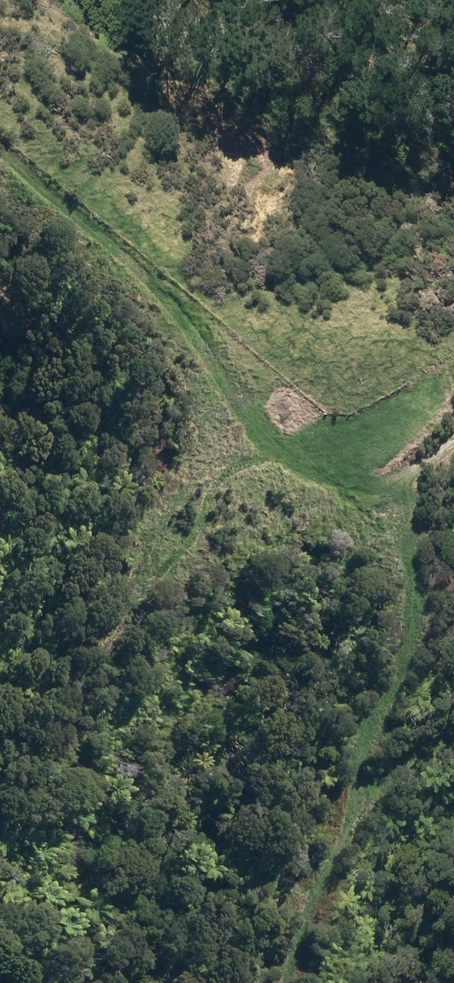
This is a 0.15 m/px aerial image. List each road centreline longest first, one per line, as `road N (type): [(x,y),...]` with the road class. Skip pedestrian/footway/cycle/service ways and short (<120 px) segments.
road 1 (track): [(453,586),(426,560),(386,454),(367,428),(0,77)]
road 2 (track): [(426,560),(295,929),(286,982)]

